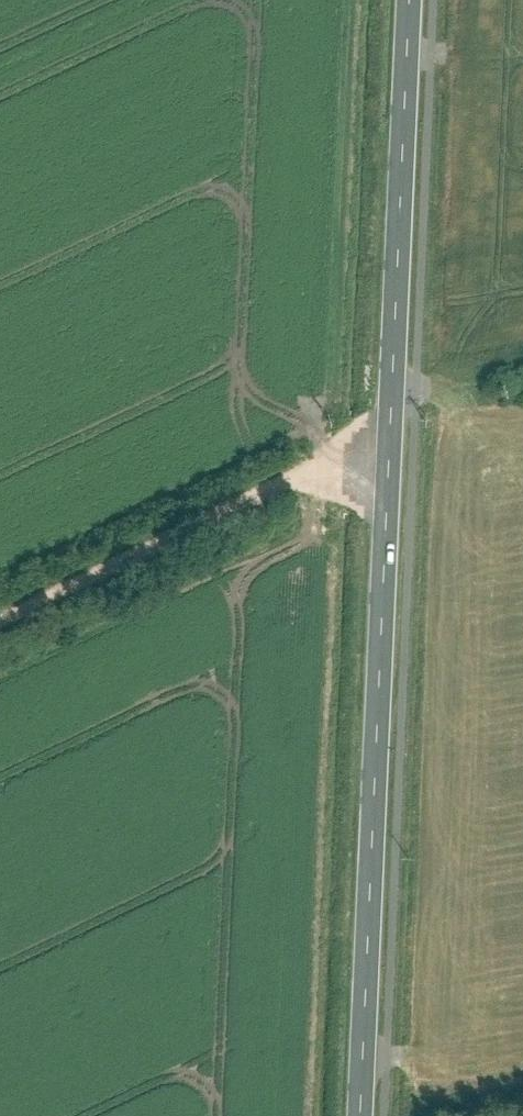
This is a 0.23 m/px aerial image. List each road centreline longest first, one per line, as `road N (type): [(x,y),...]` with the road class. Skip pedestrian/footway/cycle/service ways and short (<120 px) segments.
road 1 (tertiary): [(357,1115),(407,0)]
road 2 (track): [(522,376),(416,398),(386,444),(0,626)]

